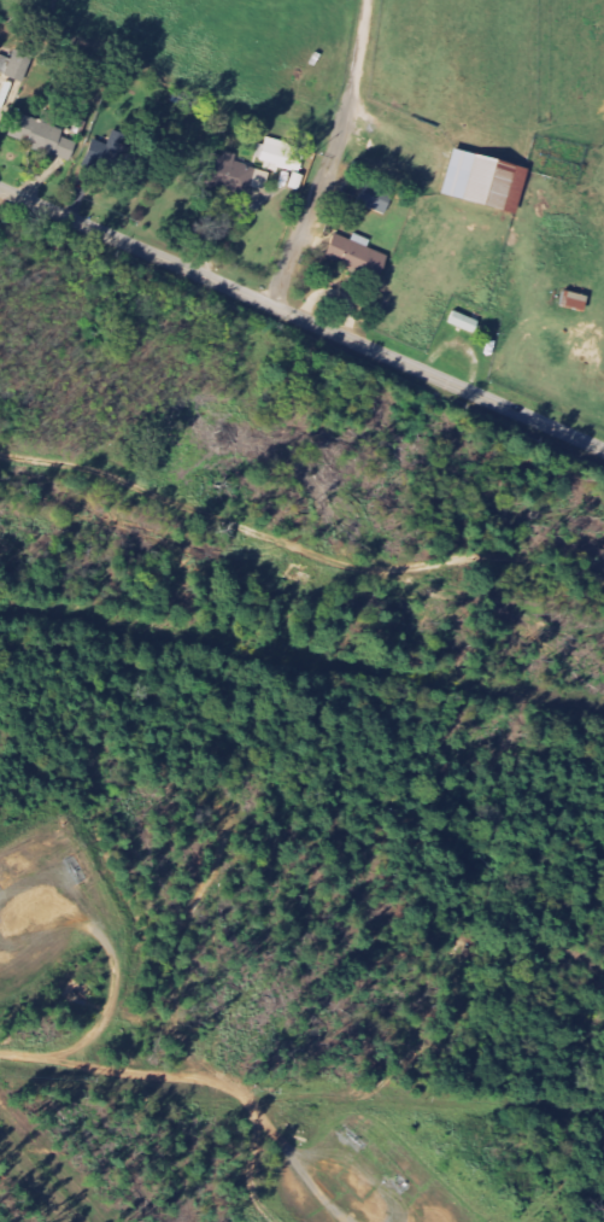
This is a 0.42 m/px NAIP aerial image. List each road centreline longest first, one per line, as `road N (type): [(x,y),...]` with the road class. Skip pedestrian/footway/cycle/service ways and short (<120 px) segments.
road 1 (residential): [(0,189),(603,450)]
road 2 (residential): [(271,304),(330,157),(365,0)]

